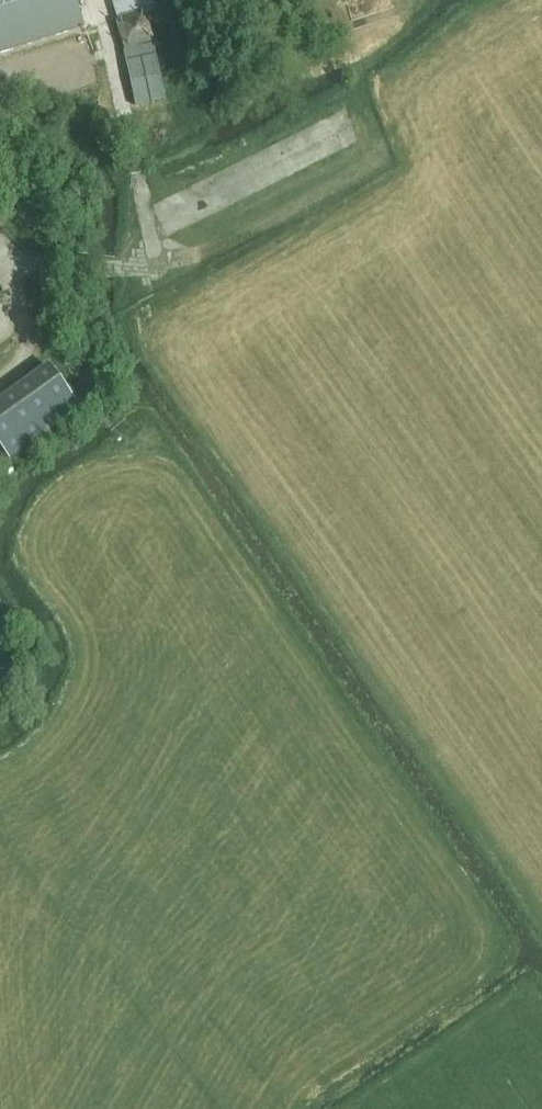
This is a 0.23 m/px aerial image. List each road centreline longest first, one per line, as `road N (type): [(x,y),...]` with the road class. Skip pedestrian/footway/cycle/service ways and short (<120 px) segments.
road 1 (track): [(0,378),(28,349),(8,262),(149,261)]

